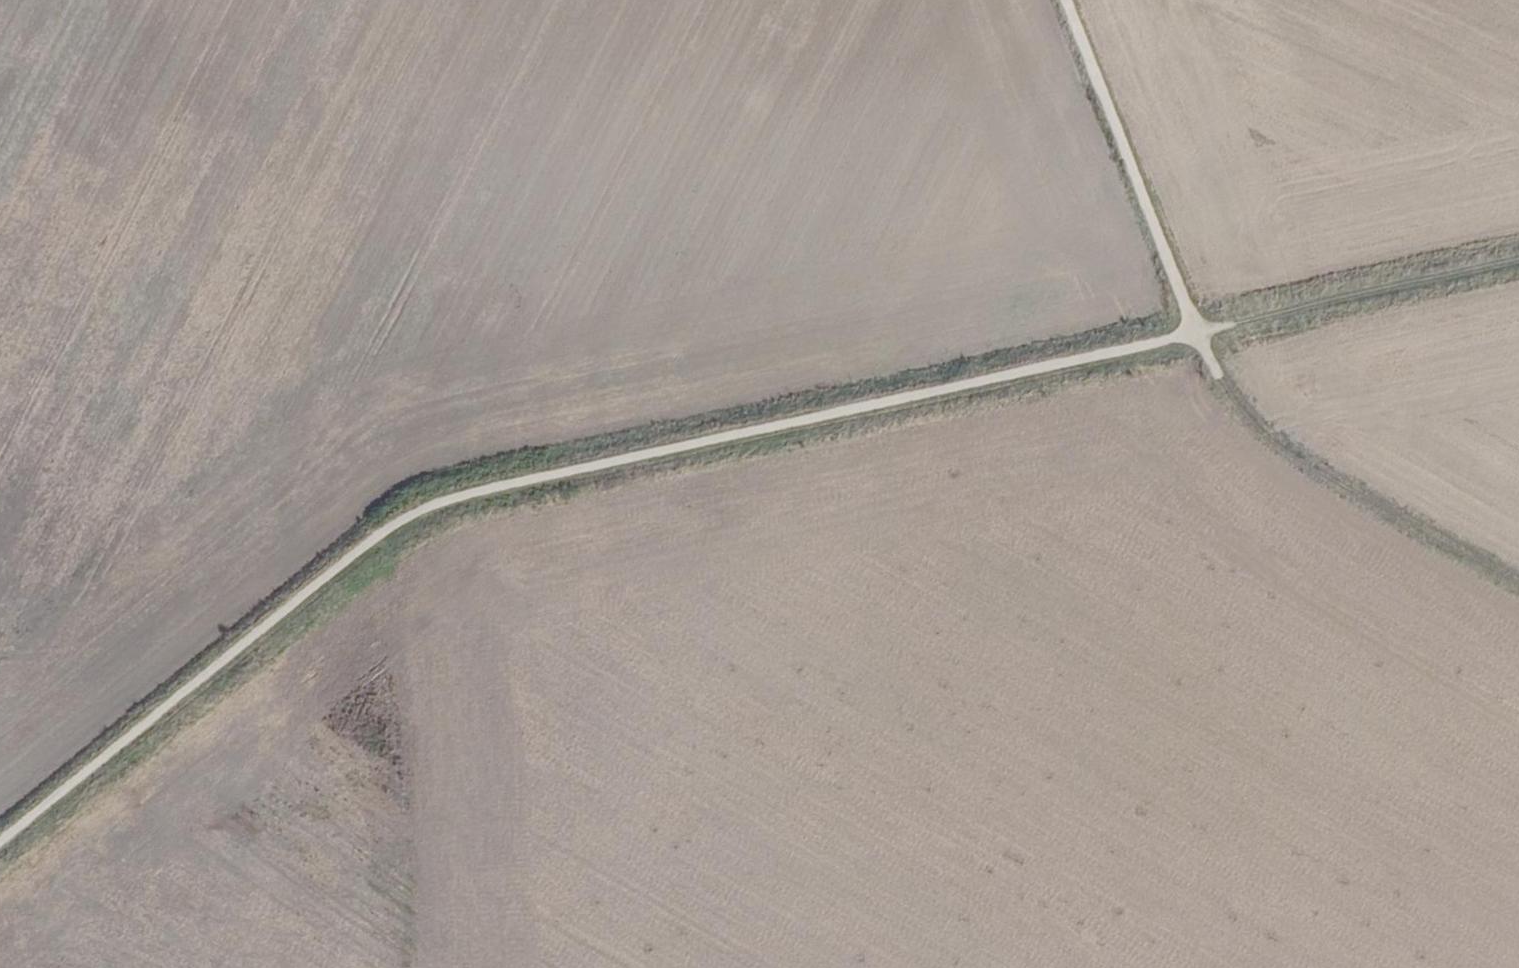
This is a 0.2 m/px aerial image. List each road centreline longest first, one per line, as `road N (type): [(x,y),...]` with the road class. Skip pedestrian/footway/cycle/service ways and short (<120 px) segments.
road 1 (track): [(0,841),(379,531),(449,494),(1196,331)]
road 2 (track): [(1196,331),(1240,409),(1310,463),(1518,584)]
road 3 (track): [(1065,0),(1196,331)]
road 4 (track): [(1196,331),(1518,262)]

